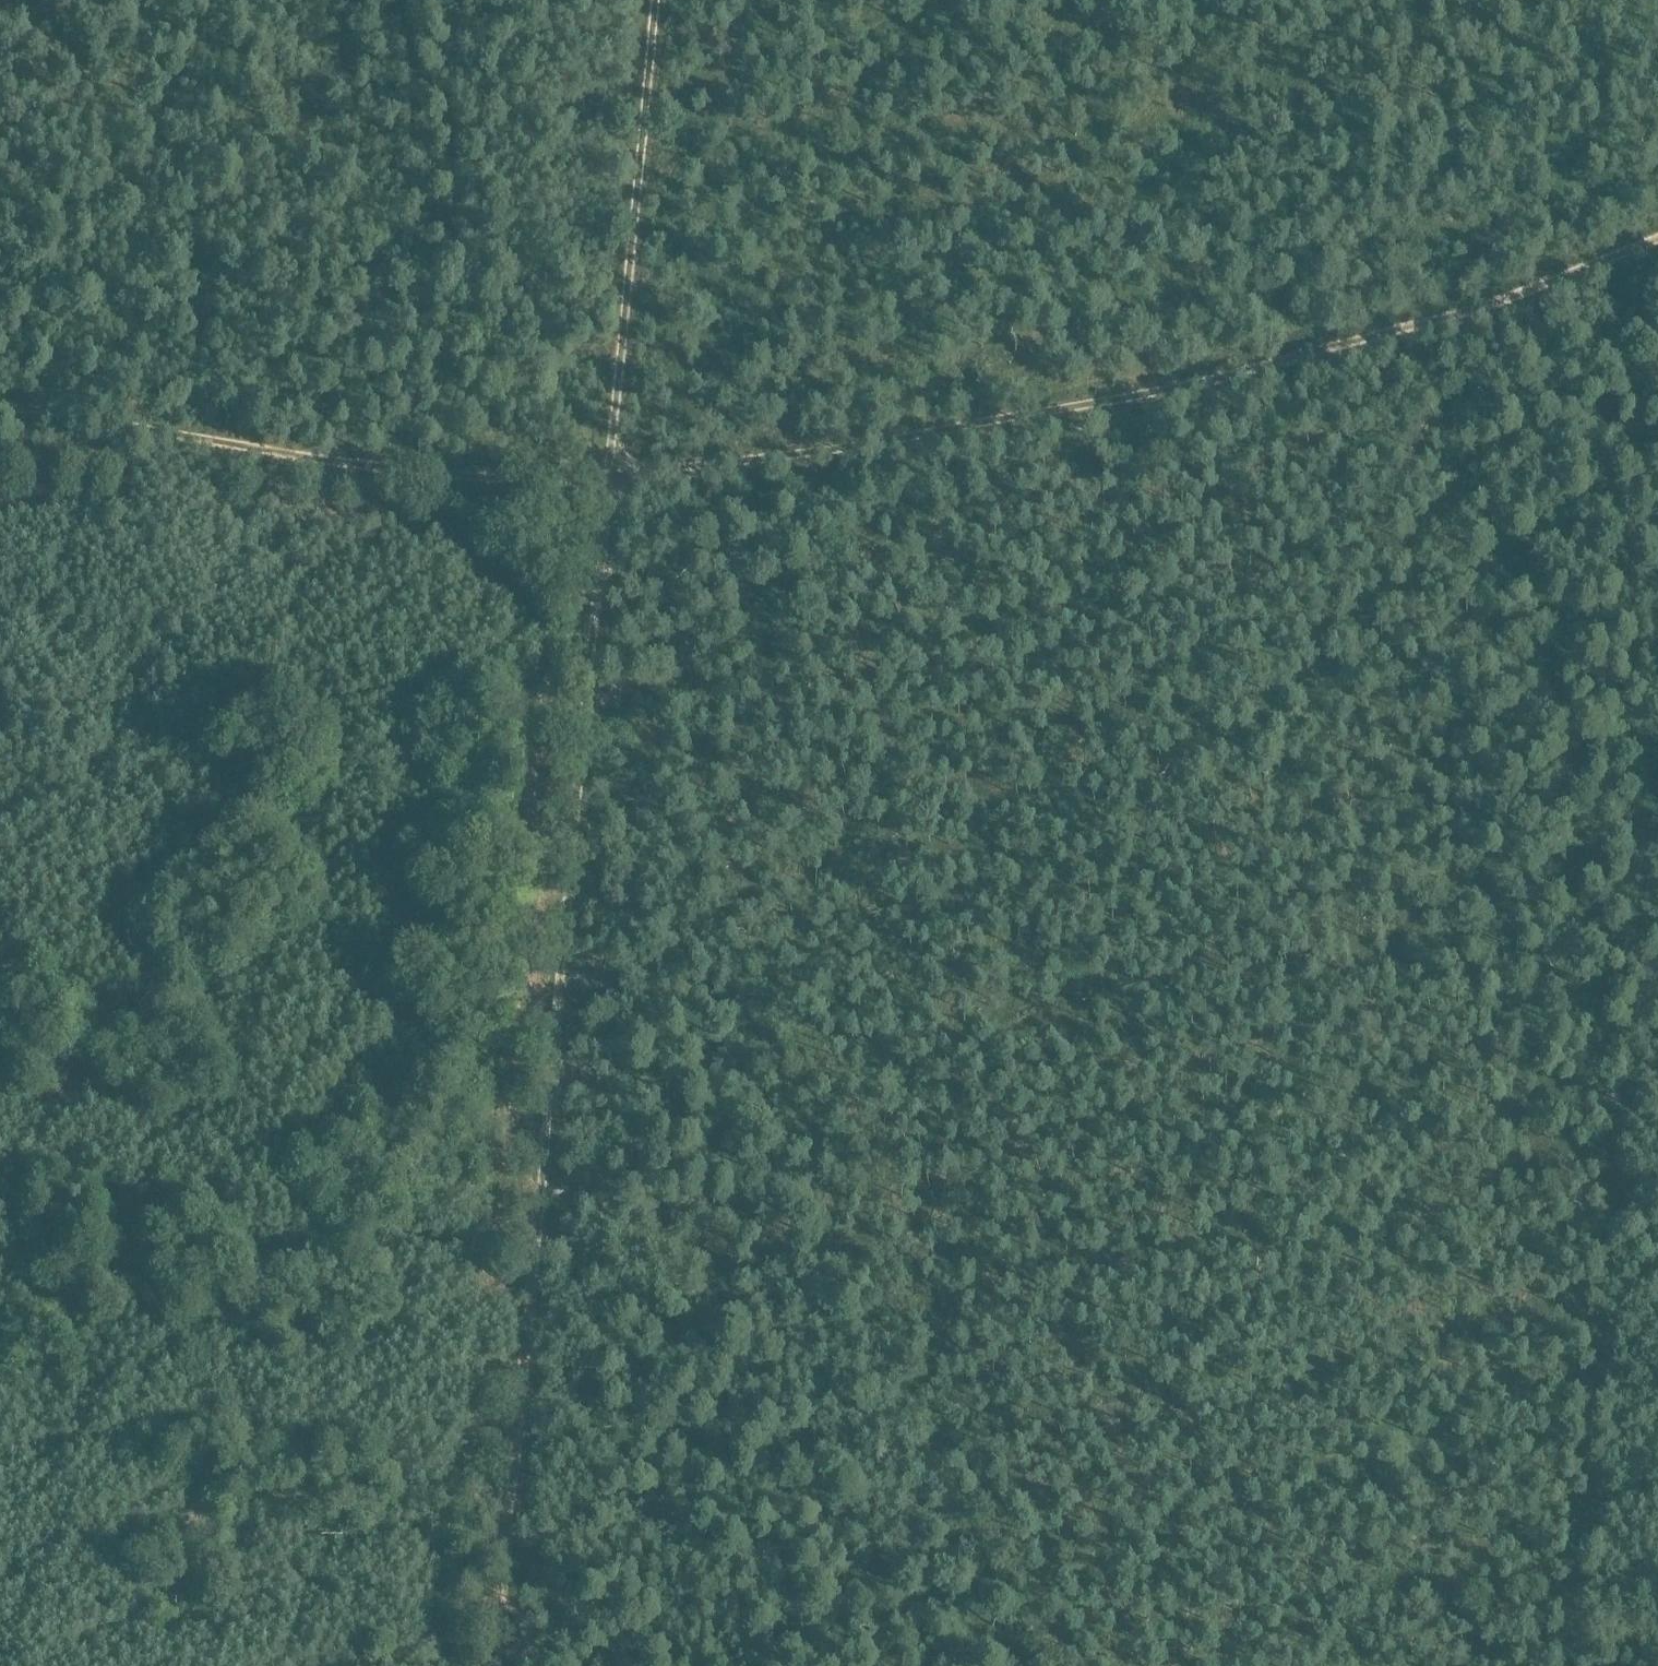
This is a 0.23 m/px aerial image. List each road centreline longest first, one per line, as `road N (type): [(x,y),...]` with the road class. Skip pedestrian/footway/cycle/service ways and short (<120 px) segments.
road 1 (track): [(1657,240),(1359,345),(1213,381),(613,483),(500,1665)]
road 2 (track): [(0,409),(410,469),(613,483),(658,0)]

